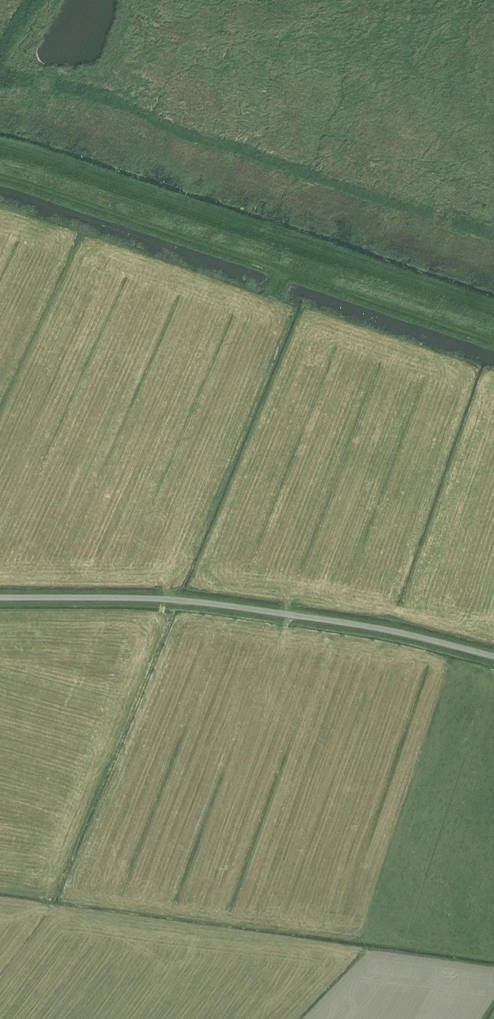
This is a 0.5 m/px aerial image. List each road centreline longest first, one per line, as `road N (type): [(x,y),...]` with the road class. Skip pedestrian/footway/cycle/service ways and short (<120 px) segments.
road 1 (track): [(493,236),(56,84),(0,85)]
road 2 (unclassified): [(493,657),(393,630),(182,599),(0,597)]

